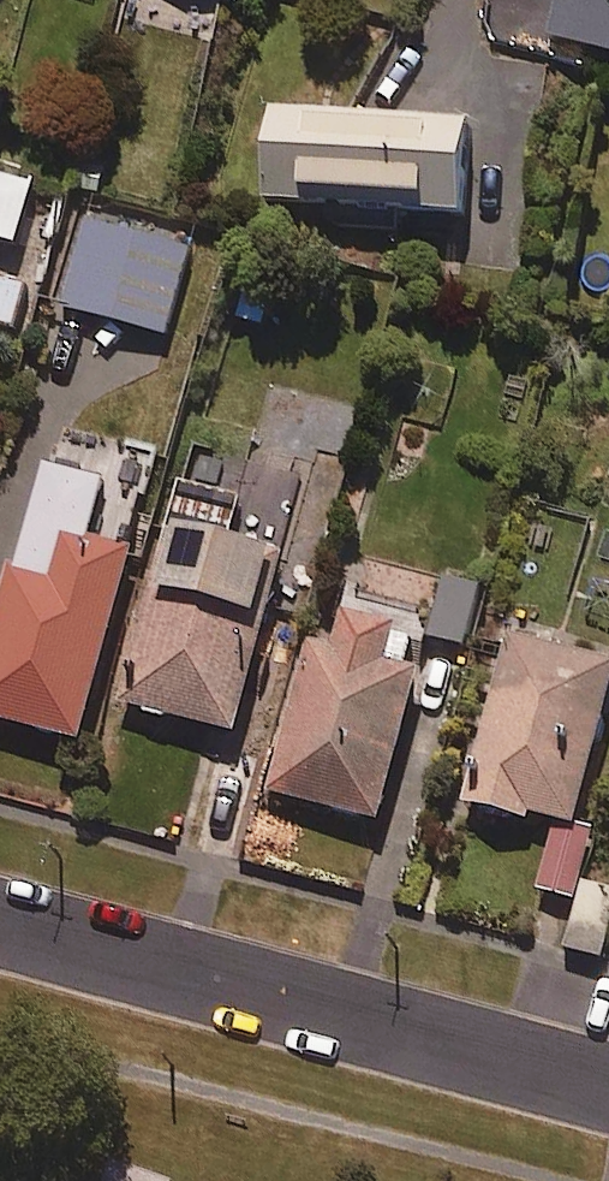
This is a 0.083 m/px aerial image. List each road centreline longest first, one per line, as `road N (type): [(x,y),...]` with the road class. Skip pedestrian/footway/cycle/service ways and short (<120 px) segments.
road 1 (residential): [(0,928),(608,1089)]

